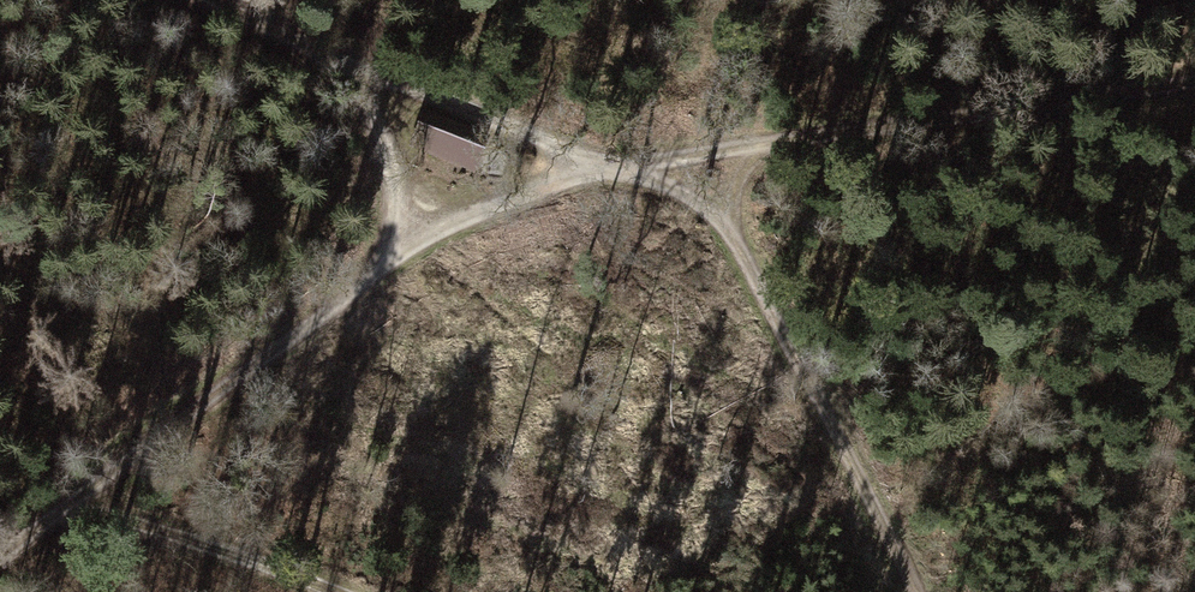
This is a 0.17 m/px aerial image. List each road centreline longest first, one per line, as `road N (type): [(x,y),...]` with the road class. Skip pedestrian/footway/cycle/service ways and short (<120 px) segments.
road 1 (track): [(916,591),(729,218),(625,165),(528,189),(402,247),(0,558)]
road 2 (track): [(220,0),(370,68),(625,165),(1194,79)]
road 3 (track): [(350,591),(208,539),(64,511)]
road 4 (track): [(402,247),(370,68),(377,0)]

